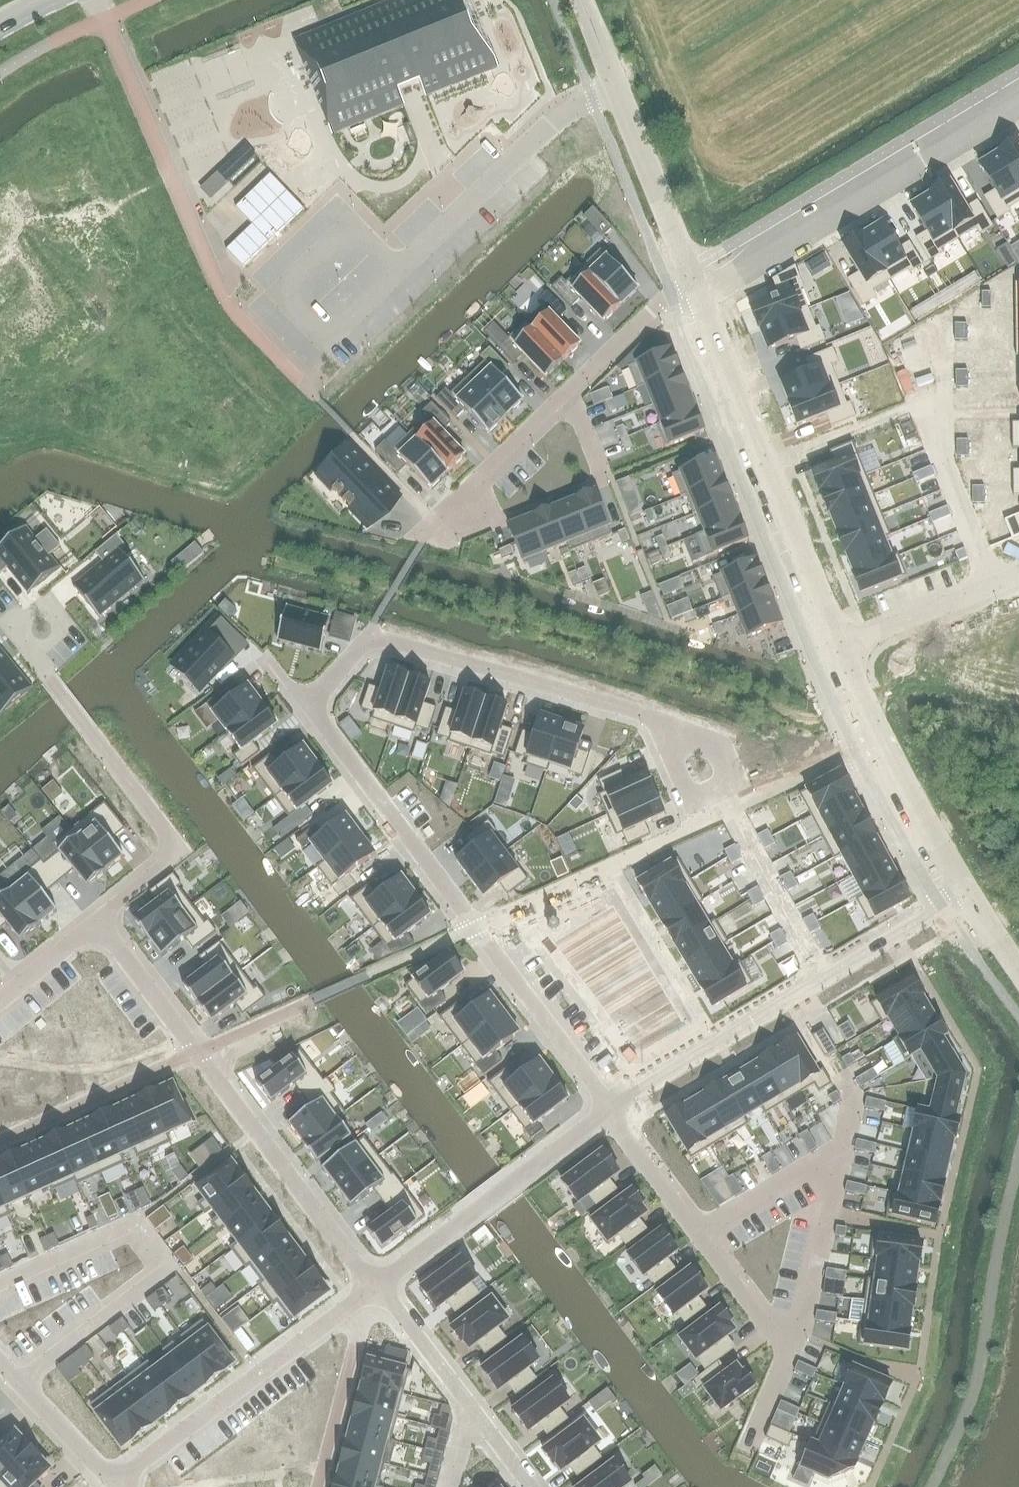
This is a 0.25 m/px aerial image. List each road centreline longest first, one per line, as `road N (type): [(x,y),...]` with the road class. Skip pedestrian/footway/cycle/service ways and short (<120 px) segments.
road 1 (residential): [(652,718),(370,635),(308,702),(609,1107)]
road 2 (residential): [(376,1286),(97,922)]
road 3 (track): [(843,725),(405,592)]
road 4 (tertiary): [(840,647),(694,283)]
road 5 (residential): [(694,283),(1018,92)]
road 6 (residential): [(609,1107),(921,916)]
road 7 (residential): [(114,1482),(376,1286)]
road 8 (residential): [(49,679),(180,850),(97,922)]
road 9 (residential): [(609,1107),(788,1355)]
road 10 (tertiary): [(694,283),(582,0)]
road 11 (residential): [(651,310),(432,520)]
road 12 (residential): [(376,1286),(609,1107)]
road 13 (tertiary): [(965,889),(840,647)]
road 14 (residential): [(531,1486),(376,1286)]
road 15 (residential): [(840,647),(1018,575)]
road 16 (residential): [(0,1362),(114,1482)]
road 17 (residential): [(652,718),(720,742),(737,781),(691,801)]

